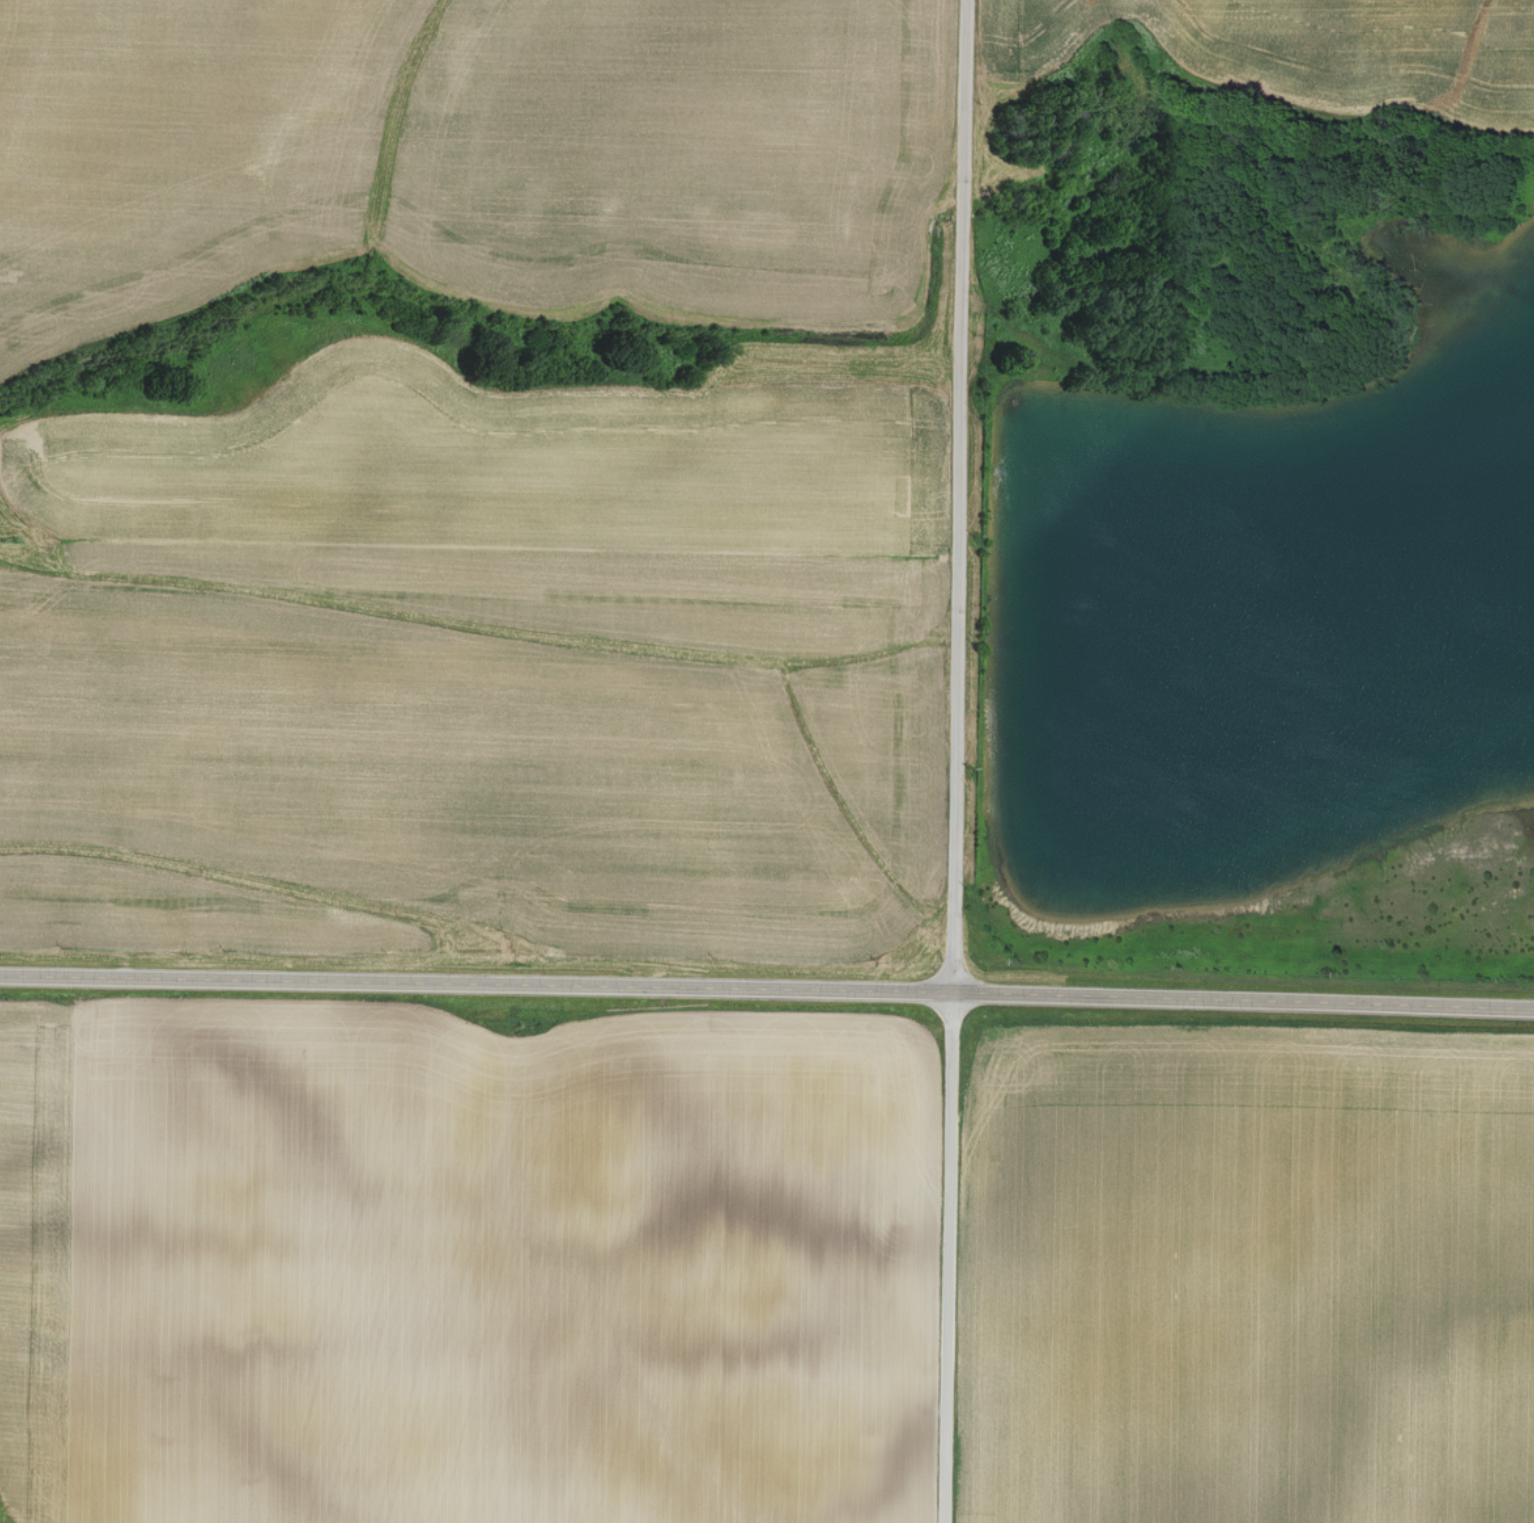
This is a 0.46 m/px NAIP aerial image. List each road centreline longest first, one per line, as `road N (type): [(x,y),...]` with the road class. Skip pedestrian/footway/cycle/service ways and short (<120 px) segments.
road 1 (primary): [(1533,1010),(0,979)]
road 2 (residential): [(950,1522),(962,0)]

